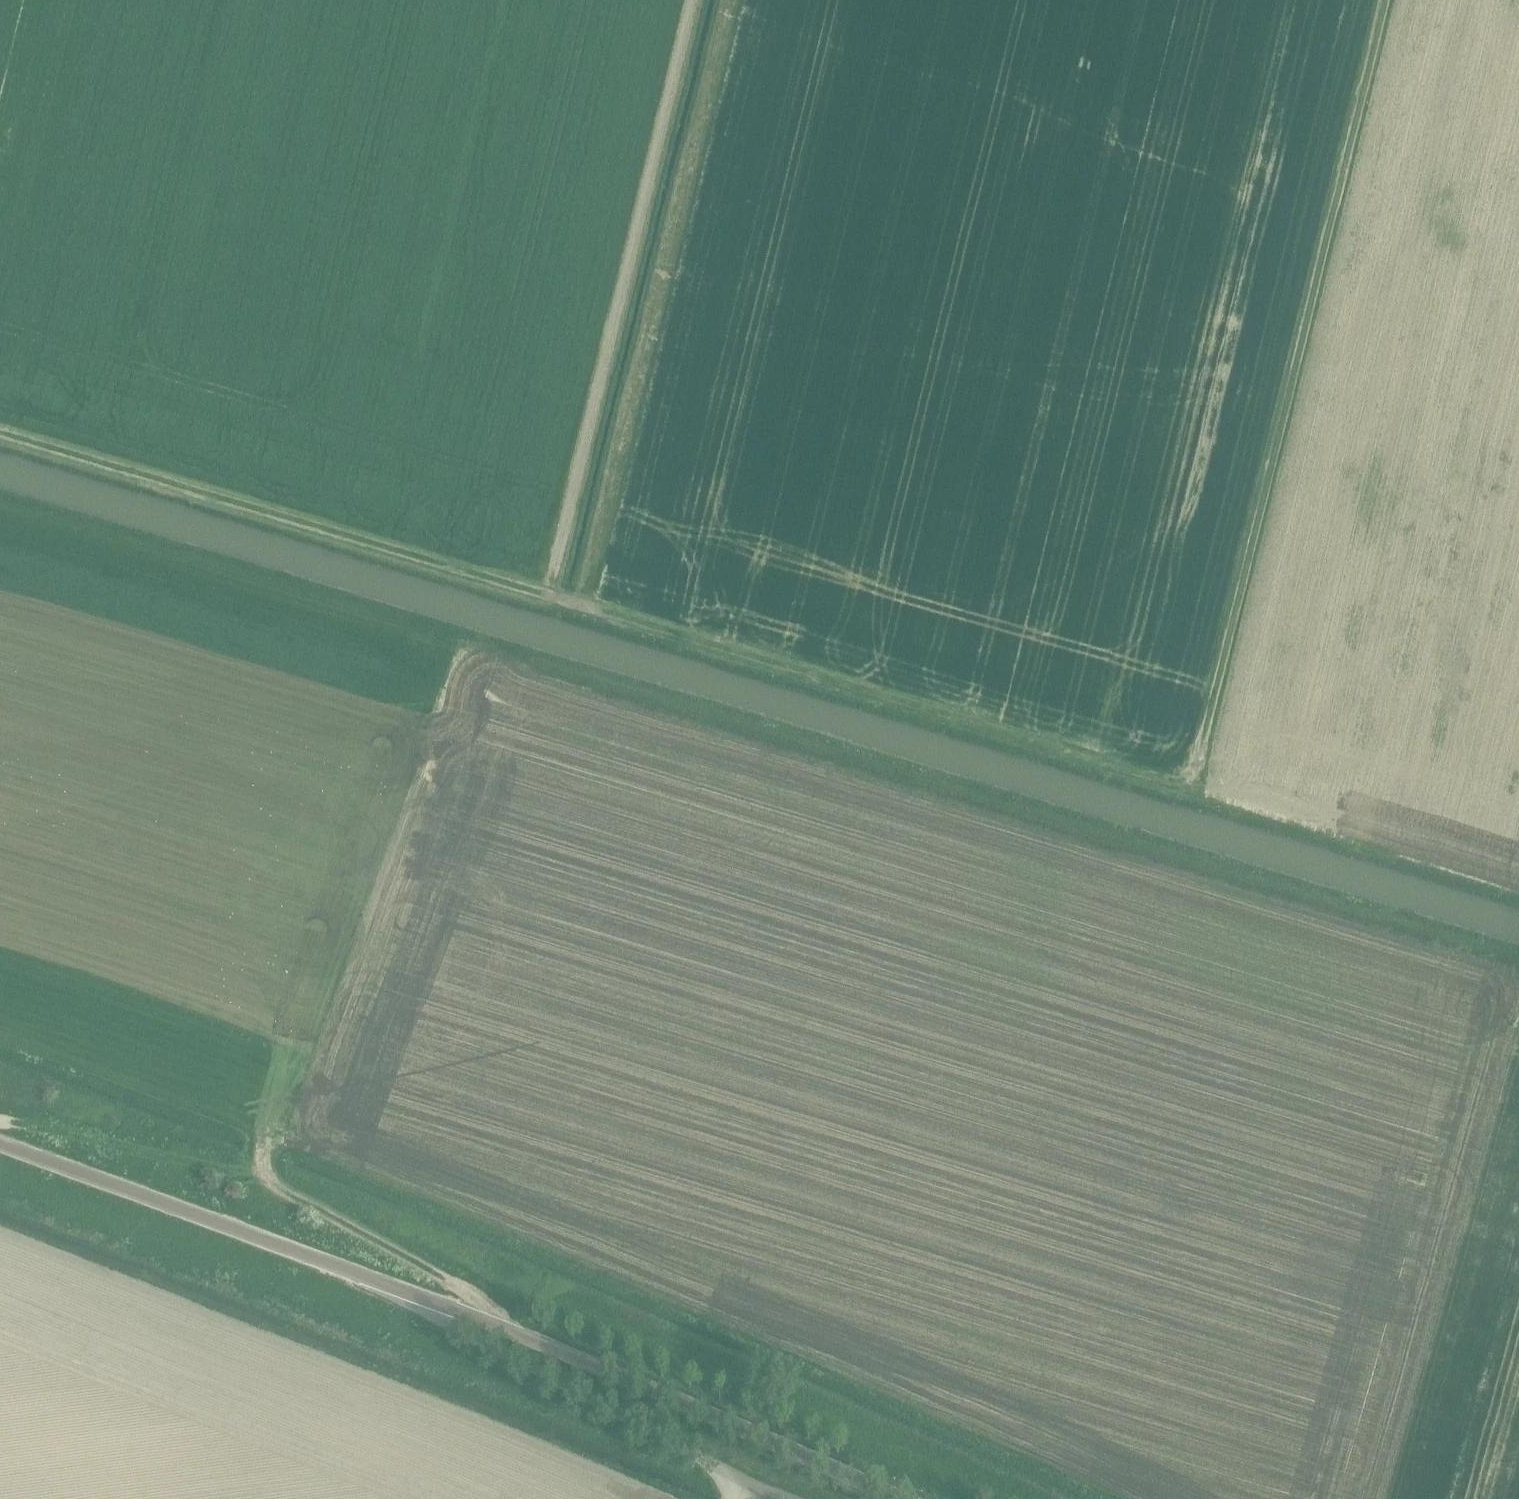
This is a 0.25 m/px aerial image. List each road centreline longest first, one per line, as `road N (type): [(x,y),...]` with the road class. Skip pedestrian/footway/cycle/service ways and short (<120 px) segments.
road 1 (unclassified): [(898,1498),(521,1335),(0,1143)]
road 2 (track): [(1185,789),(1384,0)]
road 3 (track): [(1185,789),(585,604)]
road 4 (track): [(521,1335),(475,1297),(276,1187),(262,1173),(262,1141)]
road 5 (track): [(262,1173),(0,1123)]

